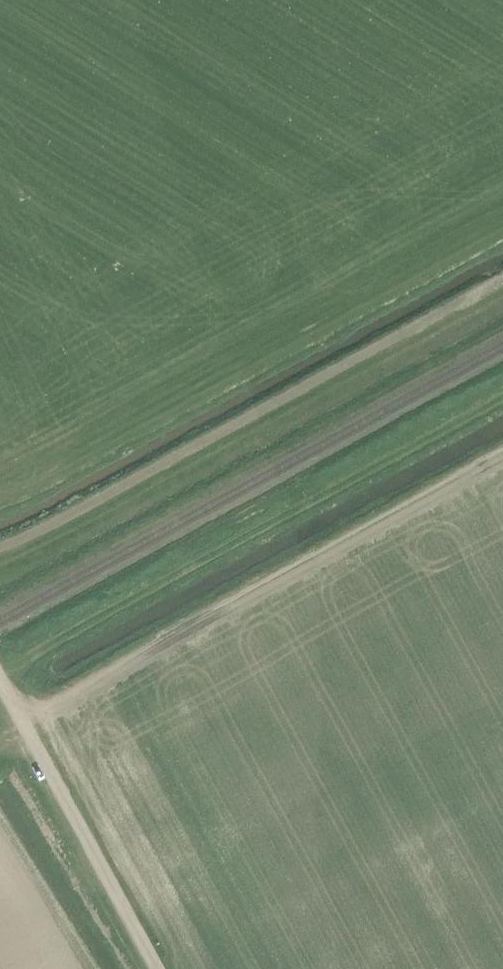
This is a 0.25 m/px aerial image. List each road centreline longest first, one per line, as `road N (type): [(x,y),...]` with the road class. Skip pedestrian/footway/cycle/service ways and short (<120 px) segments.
road 1 (unclassified): [(158,968),(0,681)]

